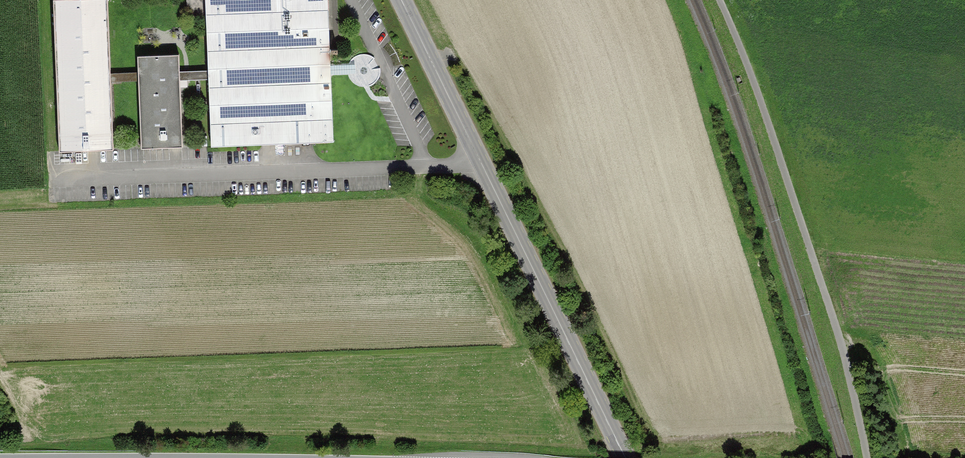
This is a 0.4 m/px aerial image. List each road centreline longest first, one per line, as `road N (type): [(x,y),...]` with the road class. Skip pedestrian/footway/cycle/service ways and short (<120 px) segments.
road 1 (tertiary): [(401,0),(625,457)]
road 2 (unclassified): [(719,0),(757,85),(836,328),(866,457)]
road 3 (track): [(839,340),(867,342),(879,353),(909,457),(920,457)]

